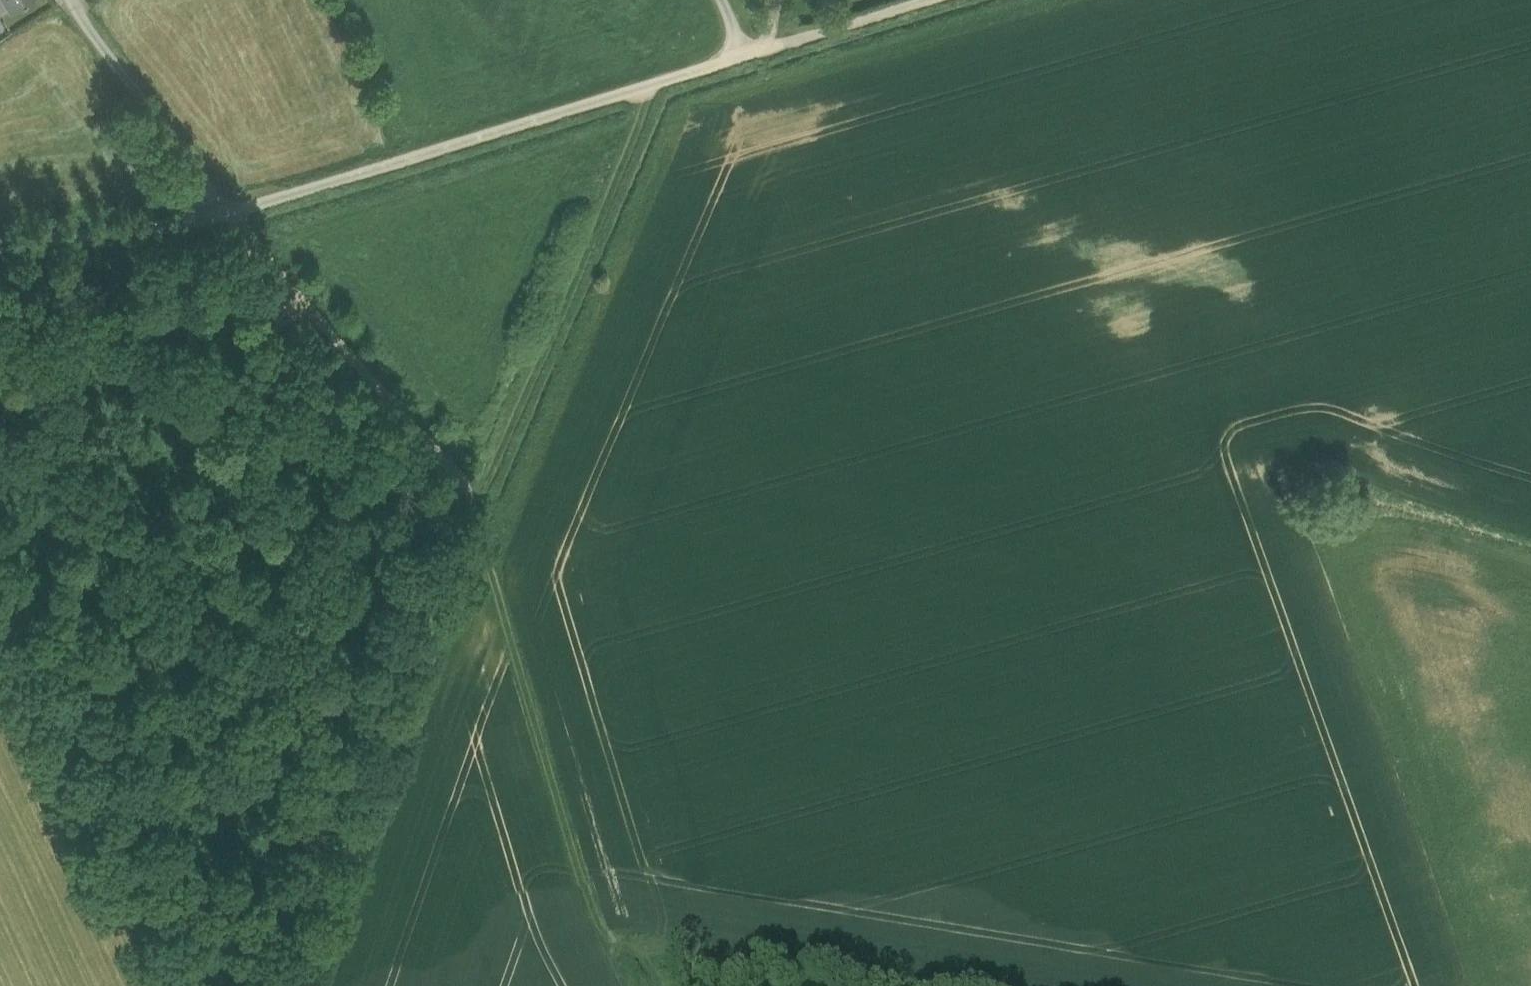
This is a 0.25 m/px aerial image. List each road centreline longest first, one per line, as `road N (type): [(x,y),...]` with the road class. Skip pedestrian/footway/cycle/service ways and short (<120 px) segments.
road 1 (unclassified): [(737,59),(234,217),(0,246)]
road 2 (track): [(931,0),(785,45)]

